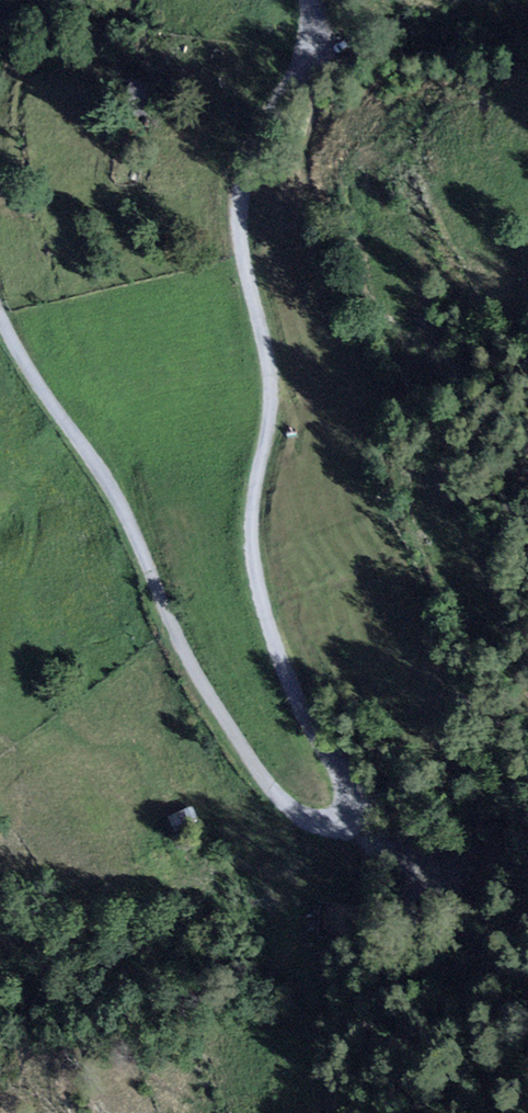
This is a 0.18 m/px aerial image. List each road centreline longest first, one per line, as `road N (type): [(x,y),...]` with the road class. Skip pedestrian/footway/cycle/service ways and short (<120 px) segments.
road 1 (residential): [(0,315),(125,509),(175,634),(232,731),(285,805),(315,823),(338,823),(353,791),(300,699),(258,593),(252,535),(273,398),(238,226),(252,152),(318,38),(310,0)]
road 2 (track): [(282,1112),(281,1035),(322,973),(366,932),(377,877),(350,810)]

